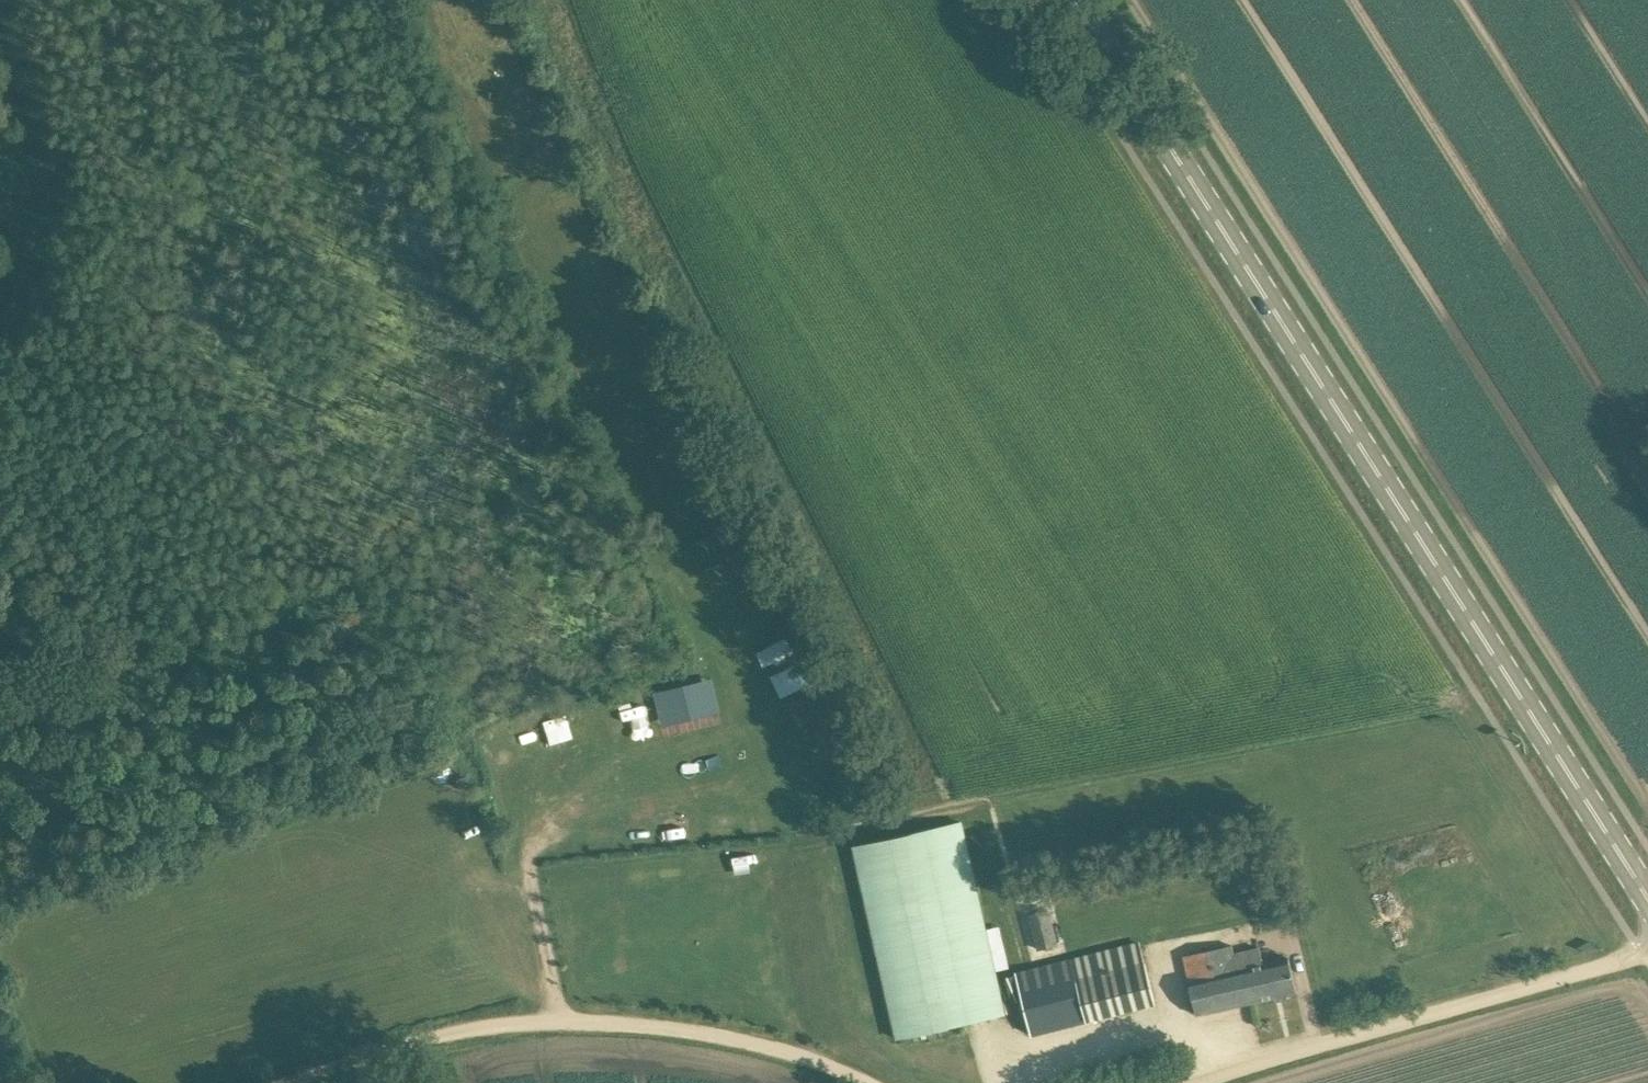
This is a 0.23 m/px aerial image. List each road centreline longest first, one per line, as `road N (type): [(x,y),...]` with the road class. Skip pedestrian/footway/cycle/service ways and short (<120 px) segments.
road 1 (primary): [(1647,892),(1081,0)]
road 2 (track): [(876,1082),(786,1046),(554,1014),(457,1030),(295,1082)]
road 3 (track): [(1647,957),(1208,1082)]

